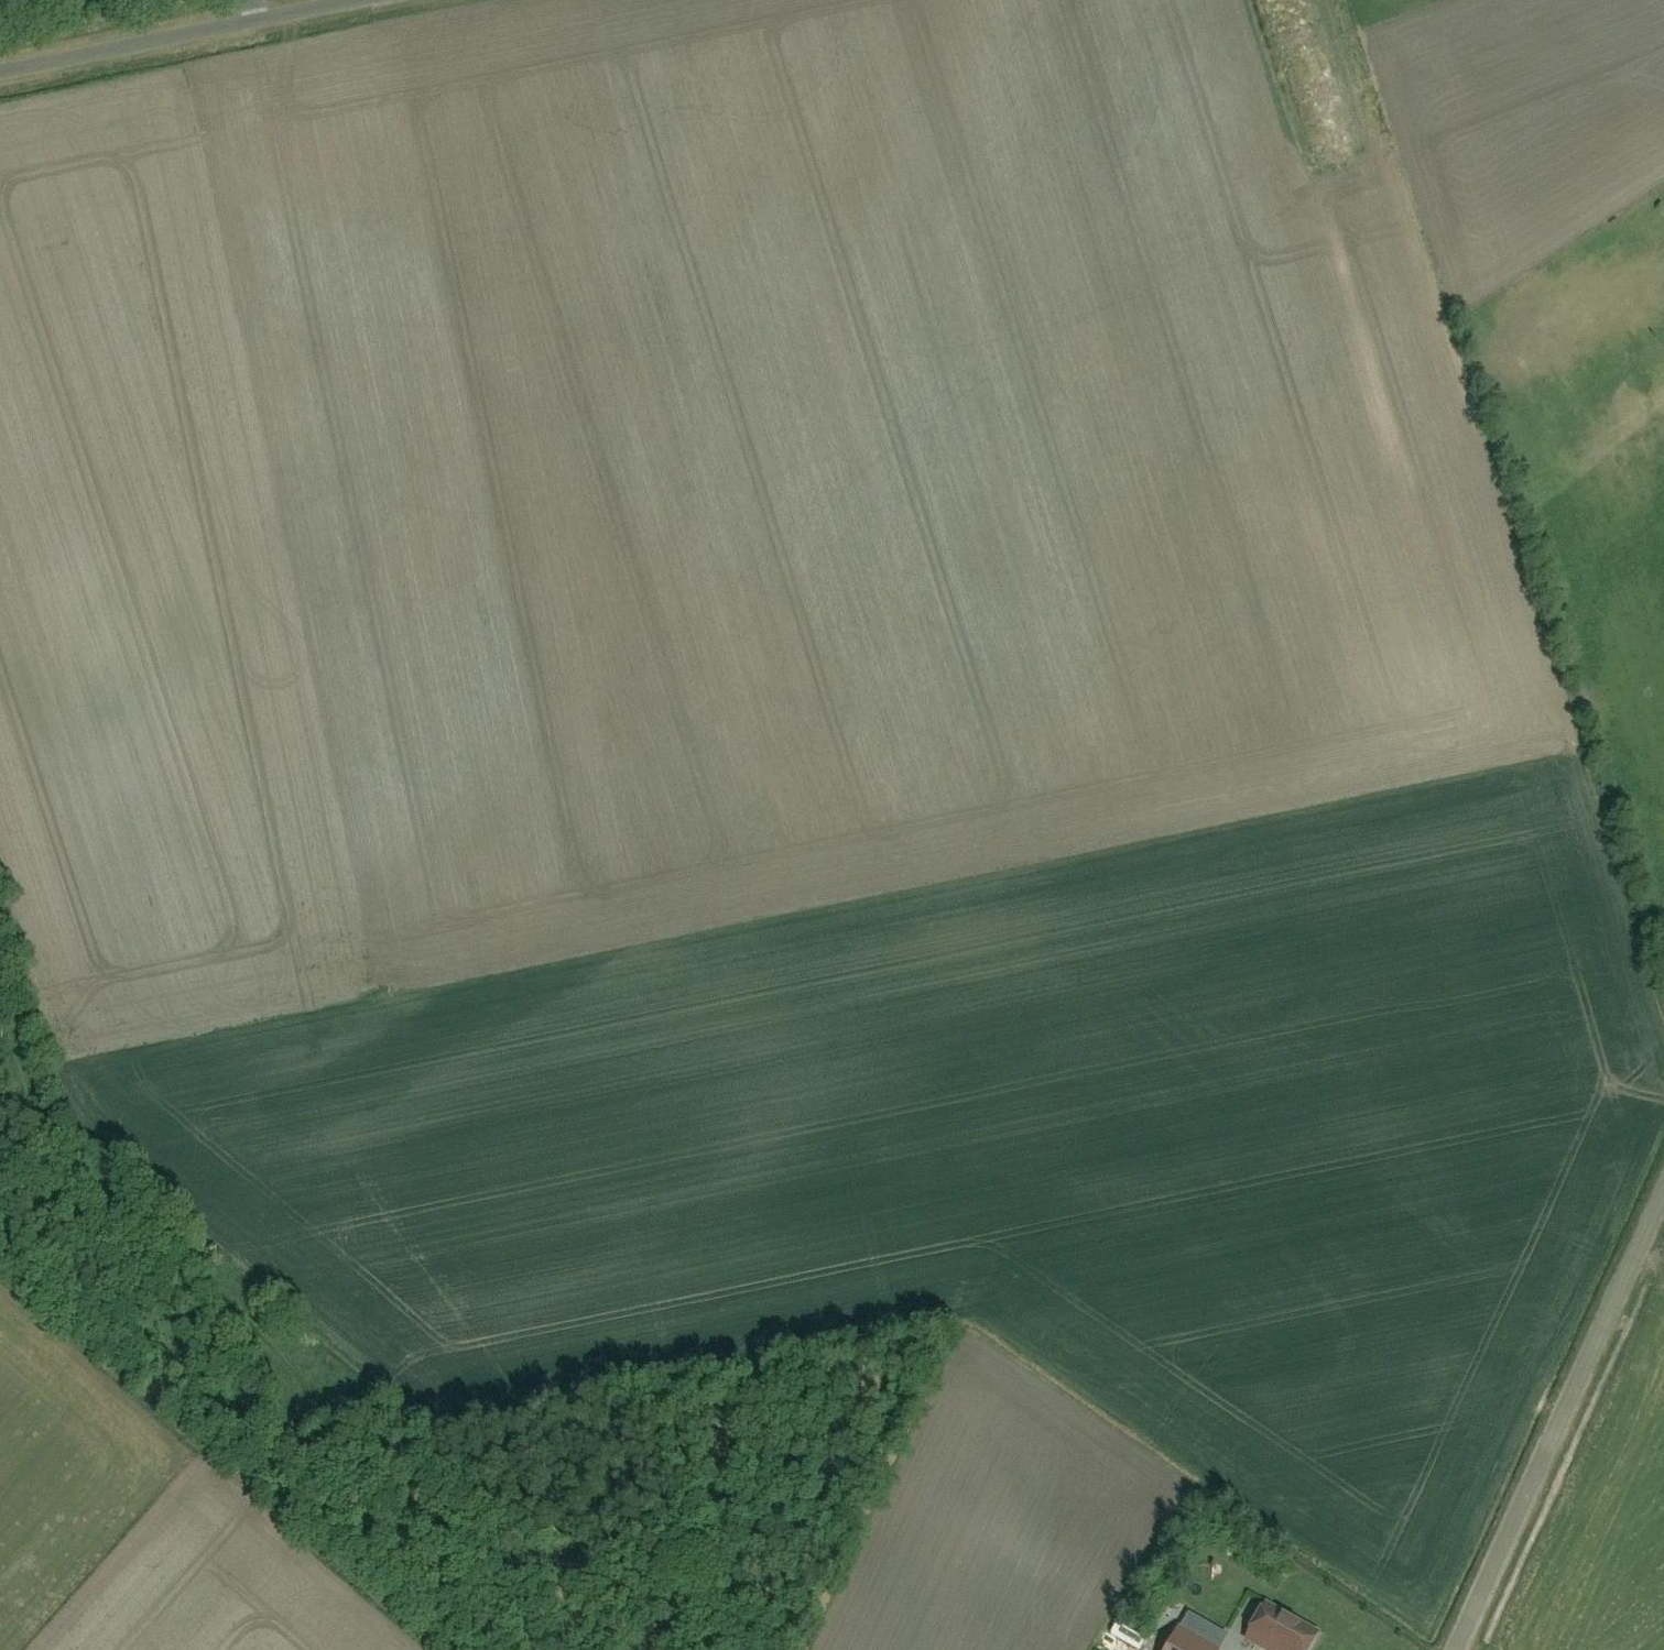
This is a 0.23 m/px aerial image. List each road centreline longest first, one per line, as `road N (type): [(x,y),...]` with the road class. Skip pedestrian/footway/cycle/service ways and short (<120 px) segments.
road 1 (unclassified): [(1456,1649),(1663,1194)]
road 2 (unclassified): [(354,0),(0,72)]

